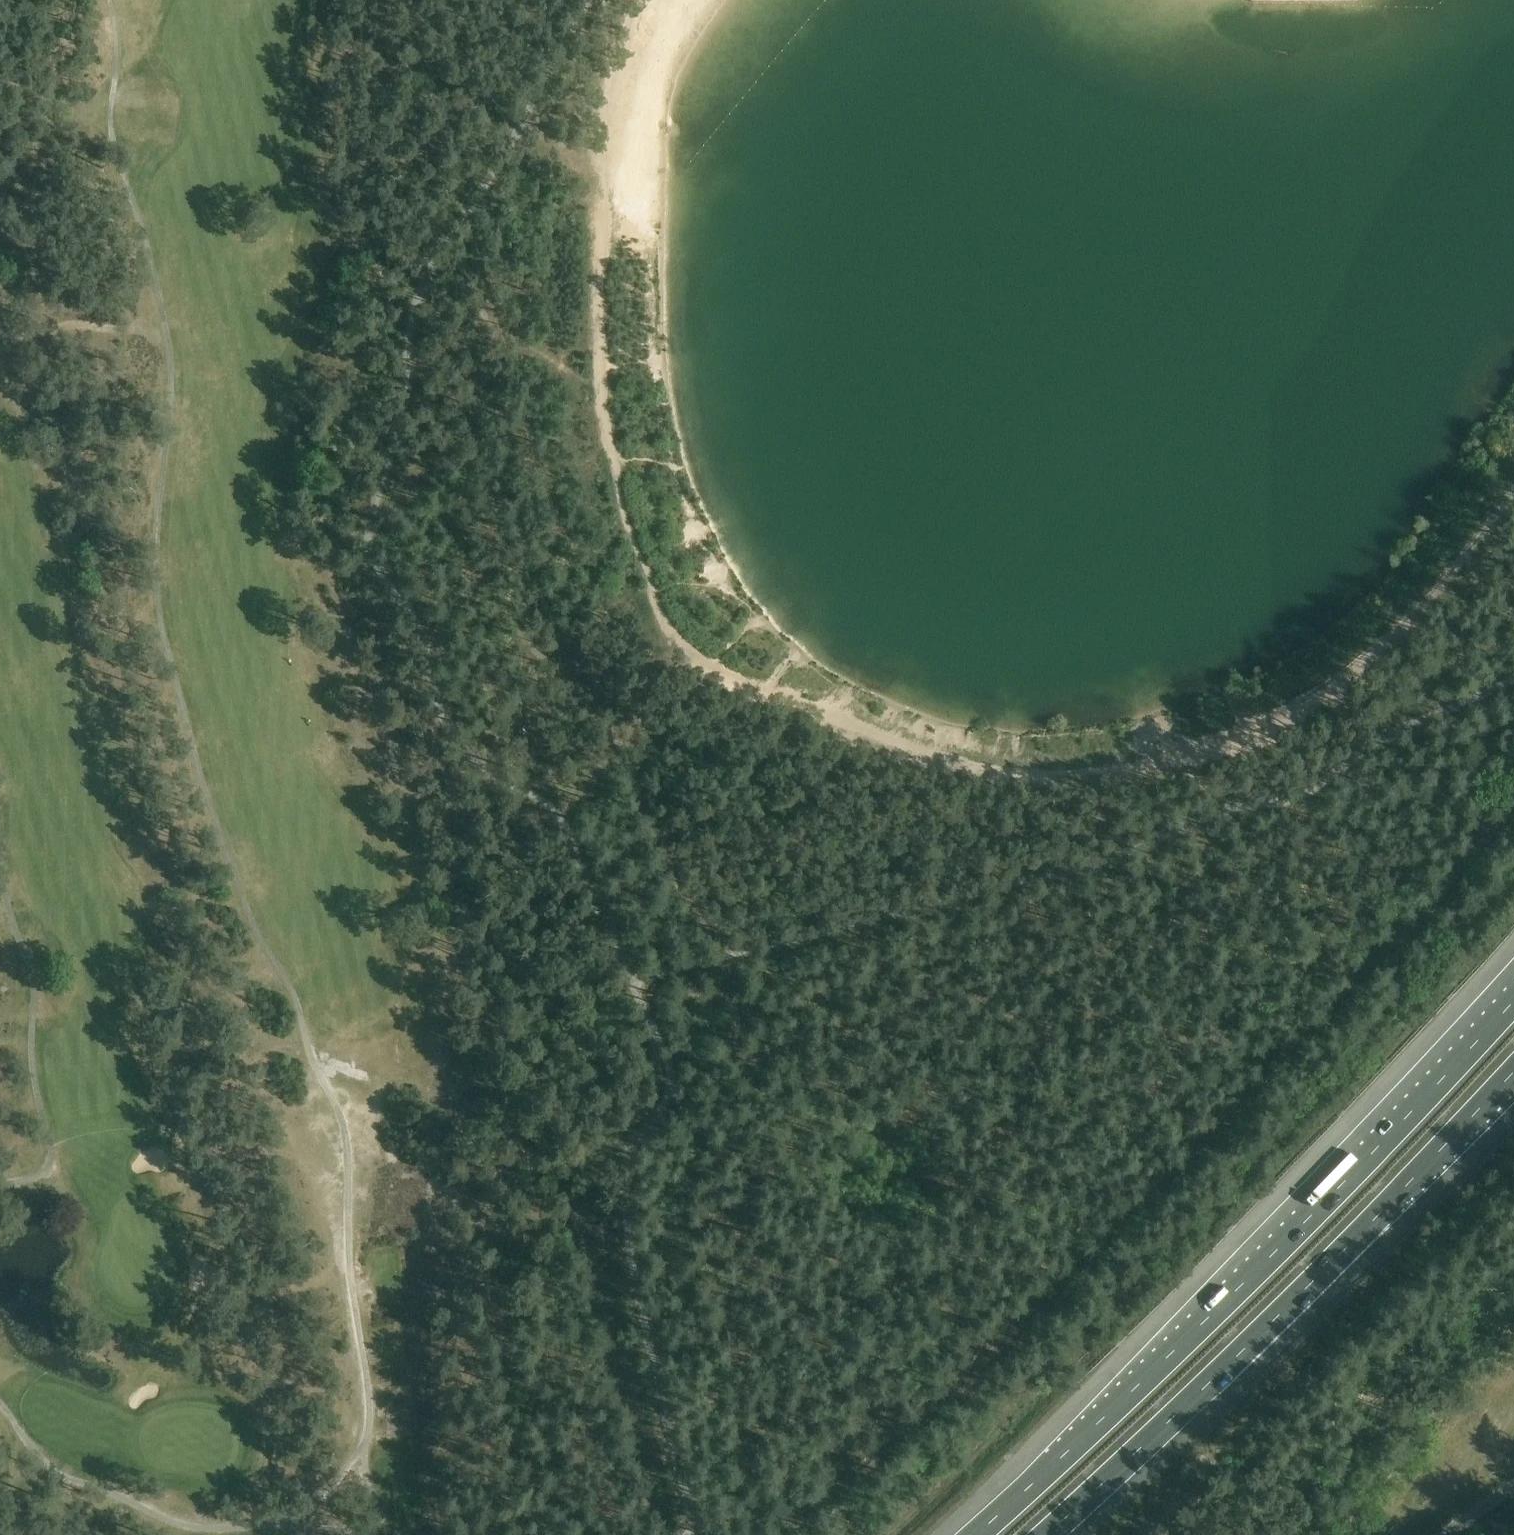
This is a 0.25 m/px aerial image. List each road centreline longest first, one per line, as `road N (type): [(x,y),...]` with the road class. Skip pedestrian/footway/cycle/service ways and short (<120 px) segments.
road 1 (motorway): [(1513,1000),(1201,1324),(970,1534)]
road 2 (motorway): [(1053,1534),(1240,1360),(1513,1068)]

